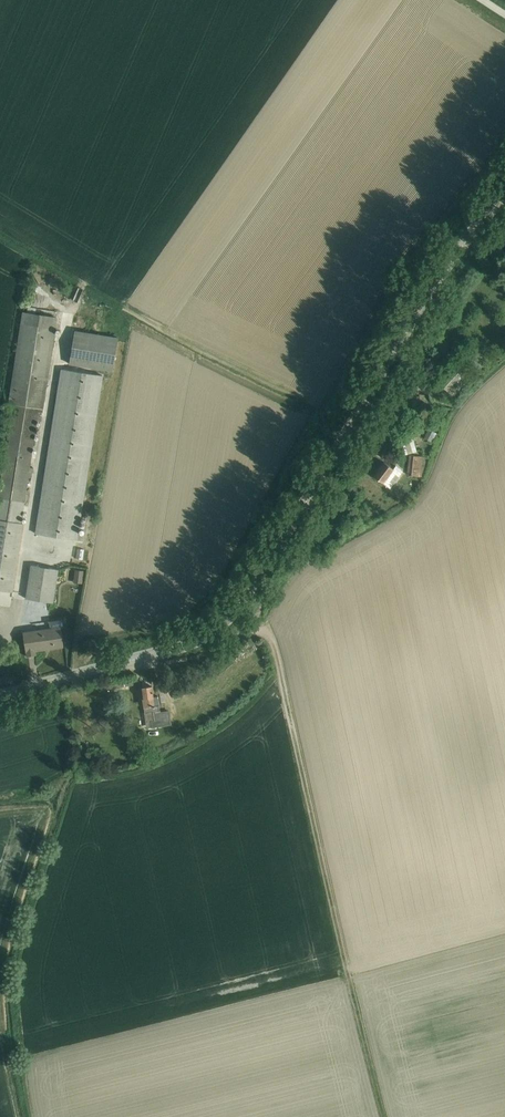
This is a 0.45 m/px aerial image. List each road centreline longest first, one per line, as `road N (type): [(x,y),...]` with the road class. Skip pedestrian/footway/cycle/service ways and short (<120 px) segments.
road 1 (tertiary): [(0,697),(190,643),(229,615),(434,284),(504,195)]
road 2 (track): [(125,661),(184,663),(253,632),(273,642),(385,1116)]

